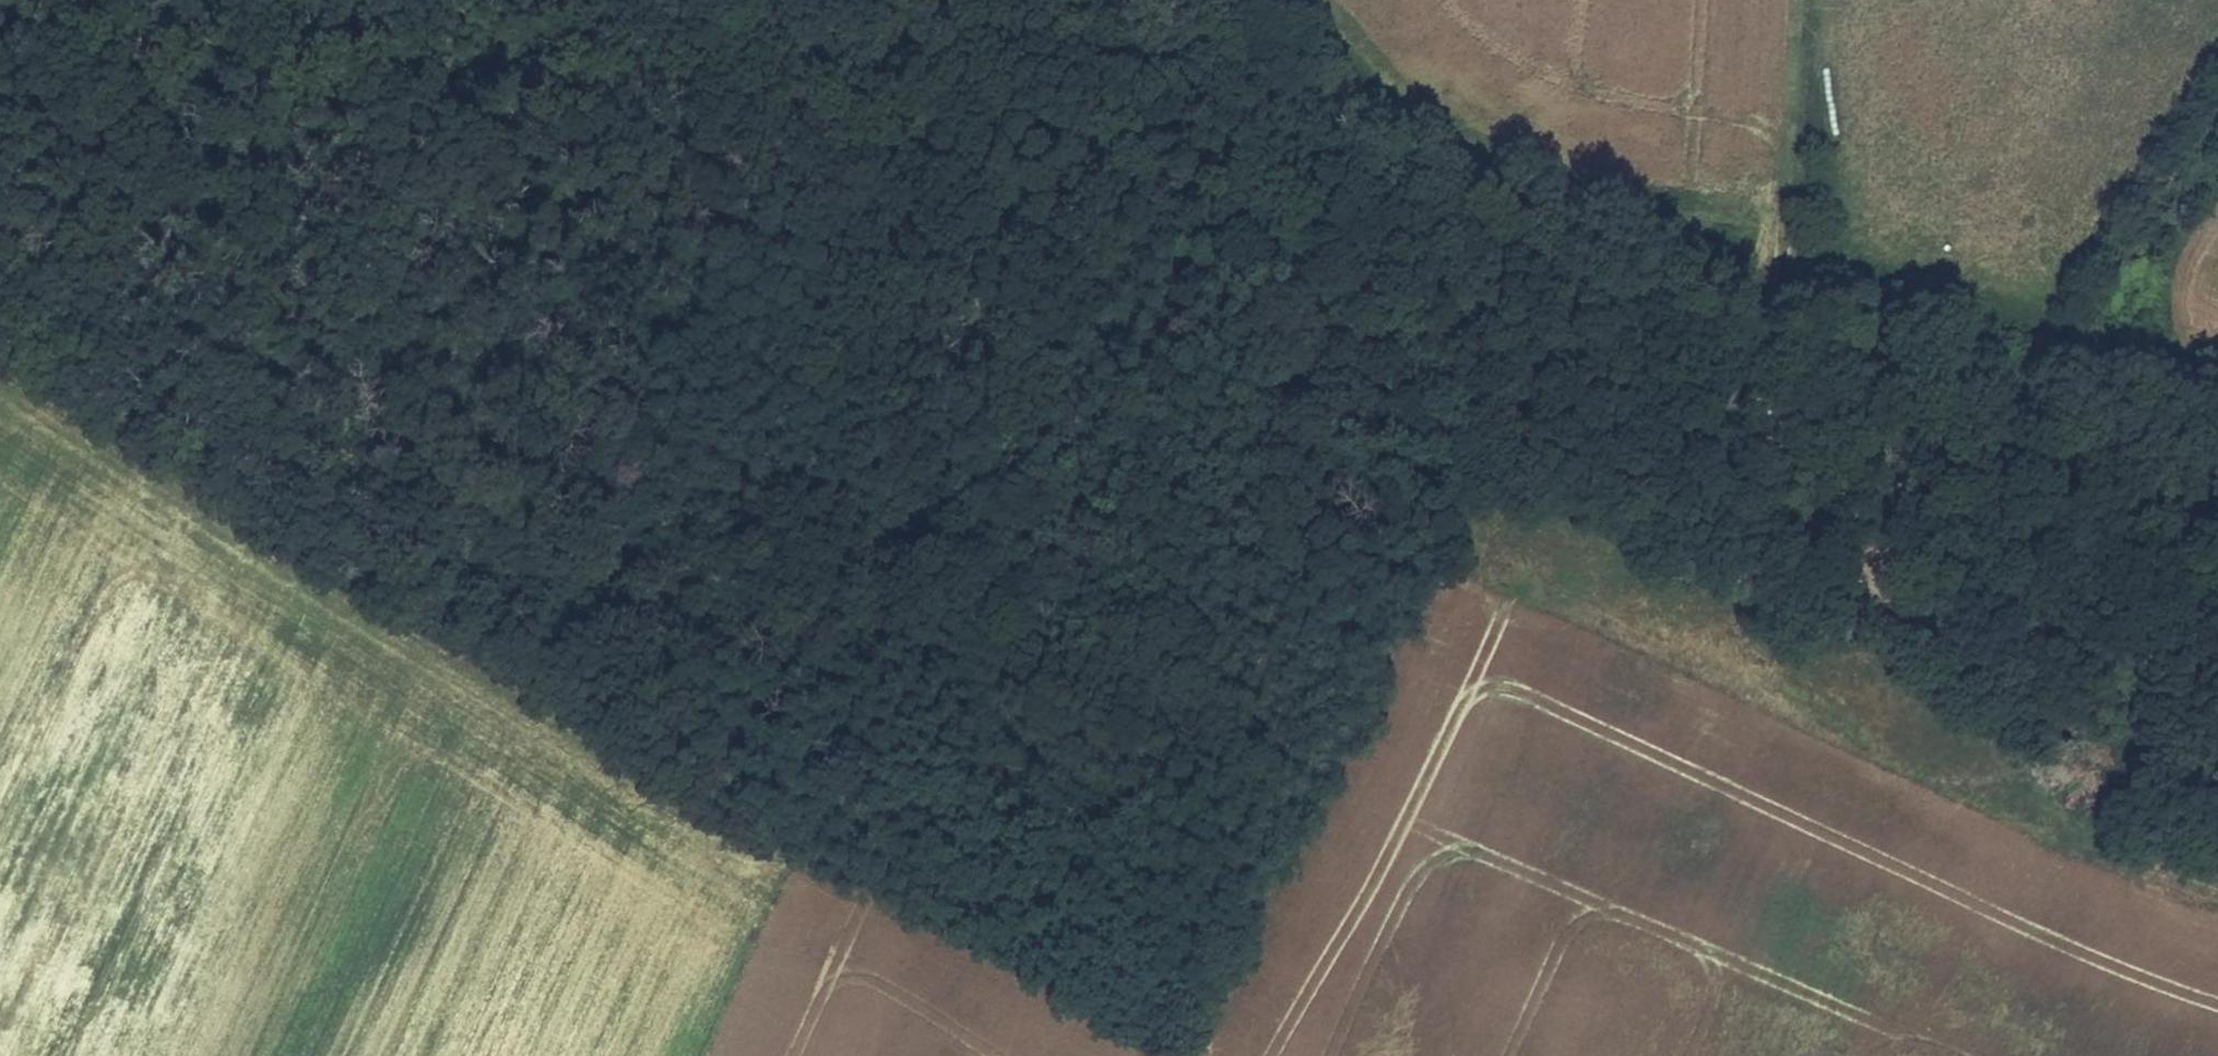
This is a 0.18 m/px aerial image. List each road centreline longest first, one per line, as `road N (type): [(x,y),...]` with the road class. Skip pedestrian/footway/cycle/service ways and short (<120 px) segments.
road 1 (track): [(1800,0),(1793,196),(1780,223),(1751,234),(1638,210),(1425,115),(1312,0)]

